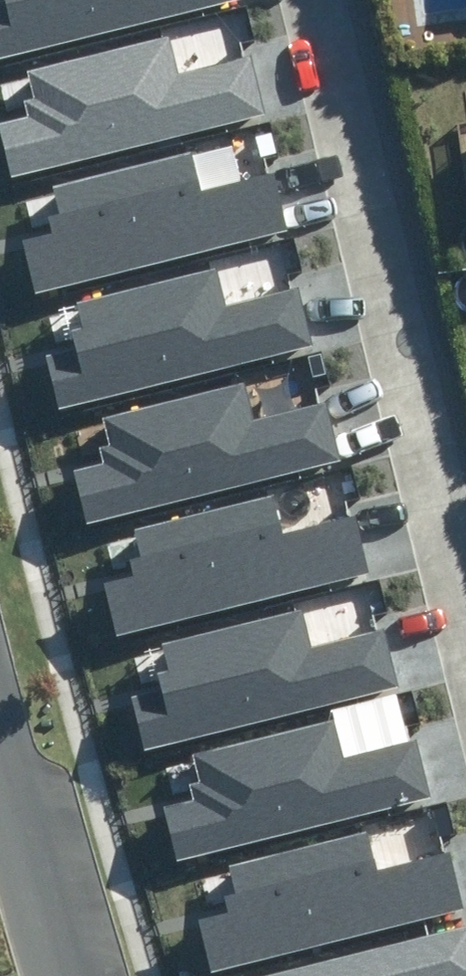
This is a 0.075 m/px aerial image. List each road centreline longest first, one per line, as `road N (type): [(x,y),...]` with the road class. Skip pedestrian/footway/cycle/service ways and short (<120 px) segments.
road 1 (residential): [(465,655),(288,0)]
road 2 (residential): [(0,765),(57,975)]

